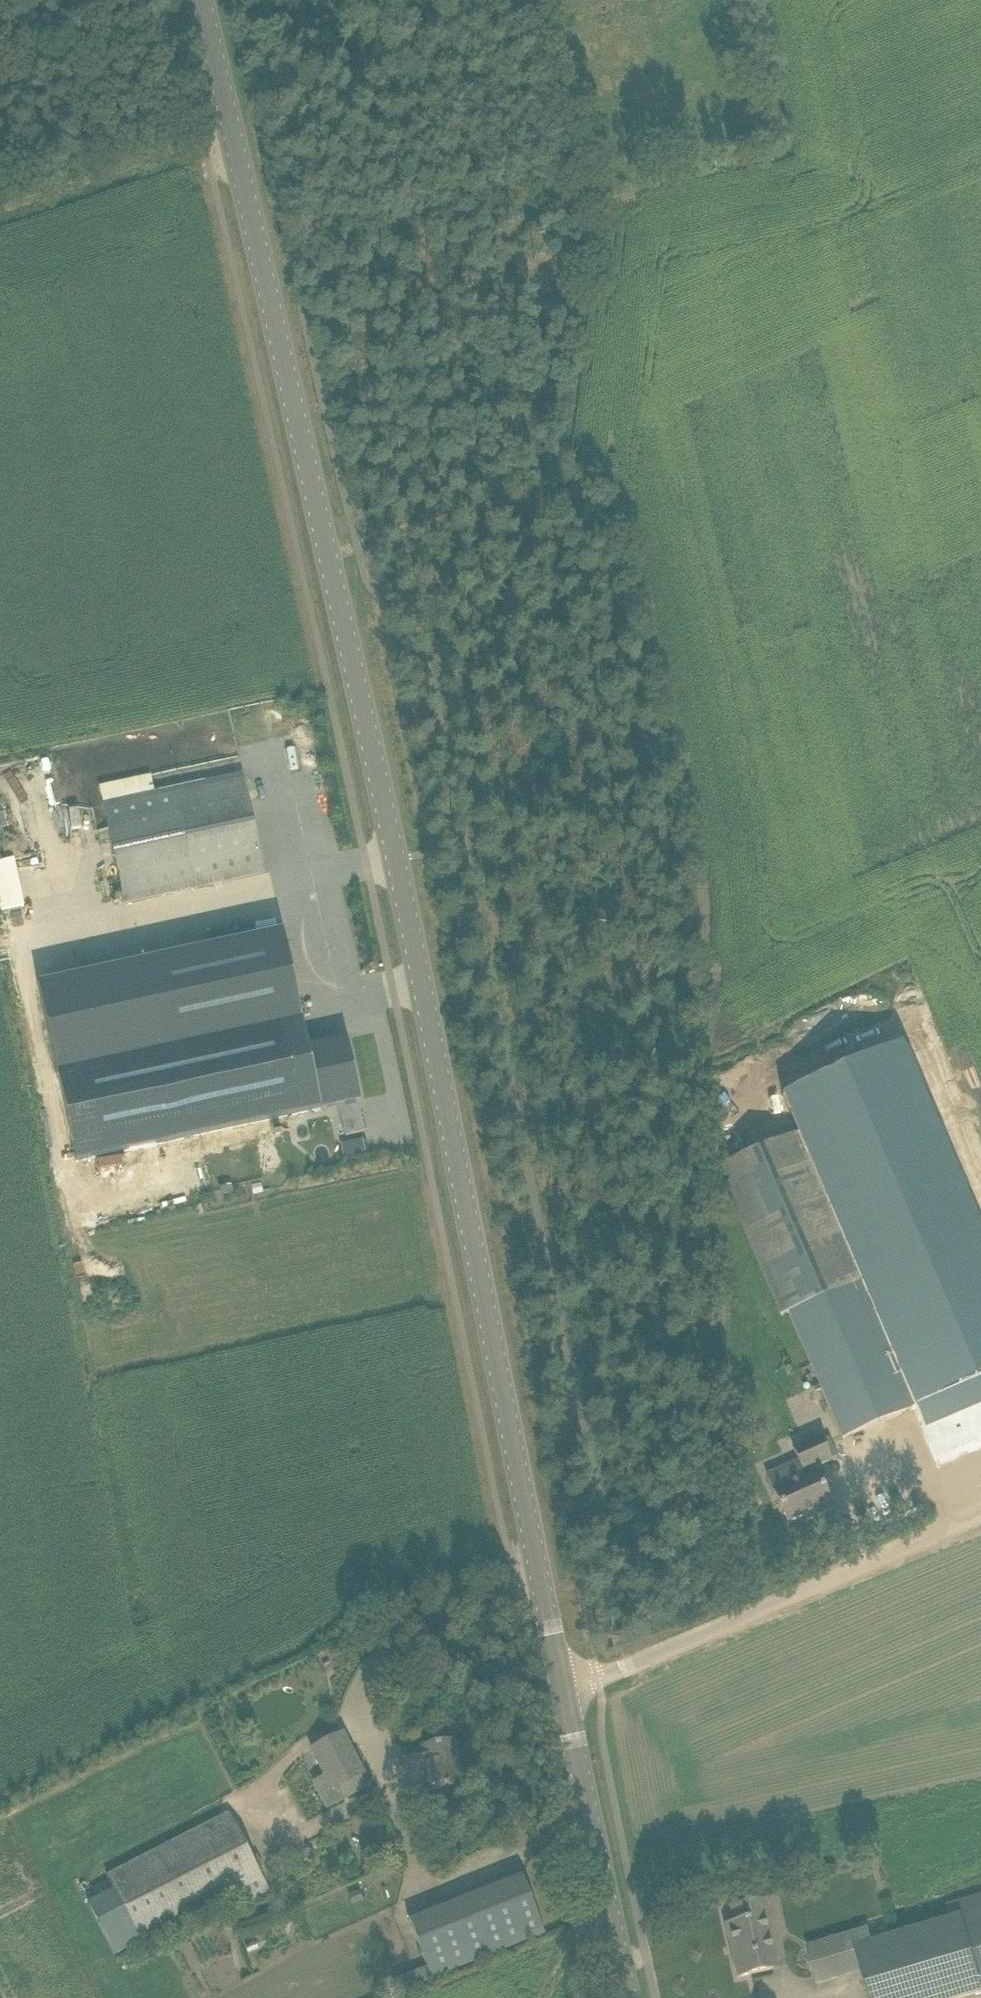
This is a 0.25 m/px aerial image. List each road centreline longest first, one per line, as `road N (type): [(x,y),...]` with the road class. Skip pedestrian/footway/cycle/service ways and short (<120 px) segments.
road 1 (tertiary): [(562,1691),(393,852),(202,0)]
road 2 (unclassified): [(562,1691),(980,1514)]
road 3 (tertiary): [(628,1997),(562,1691)]

